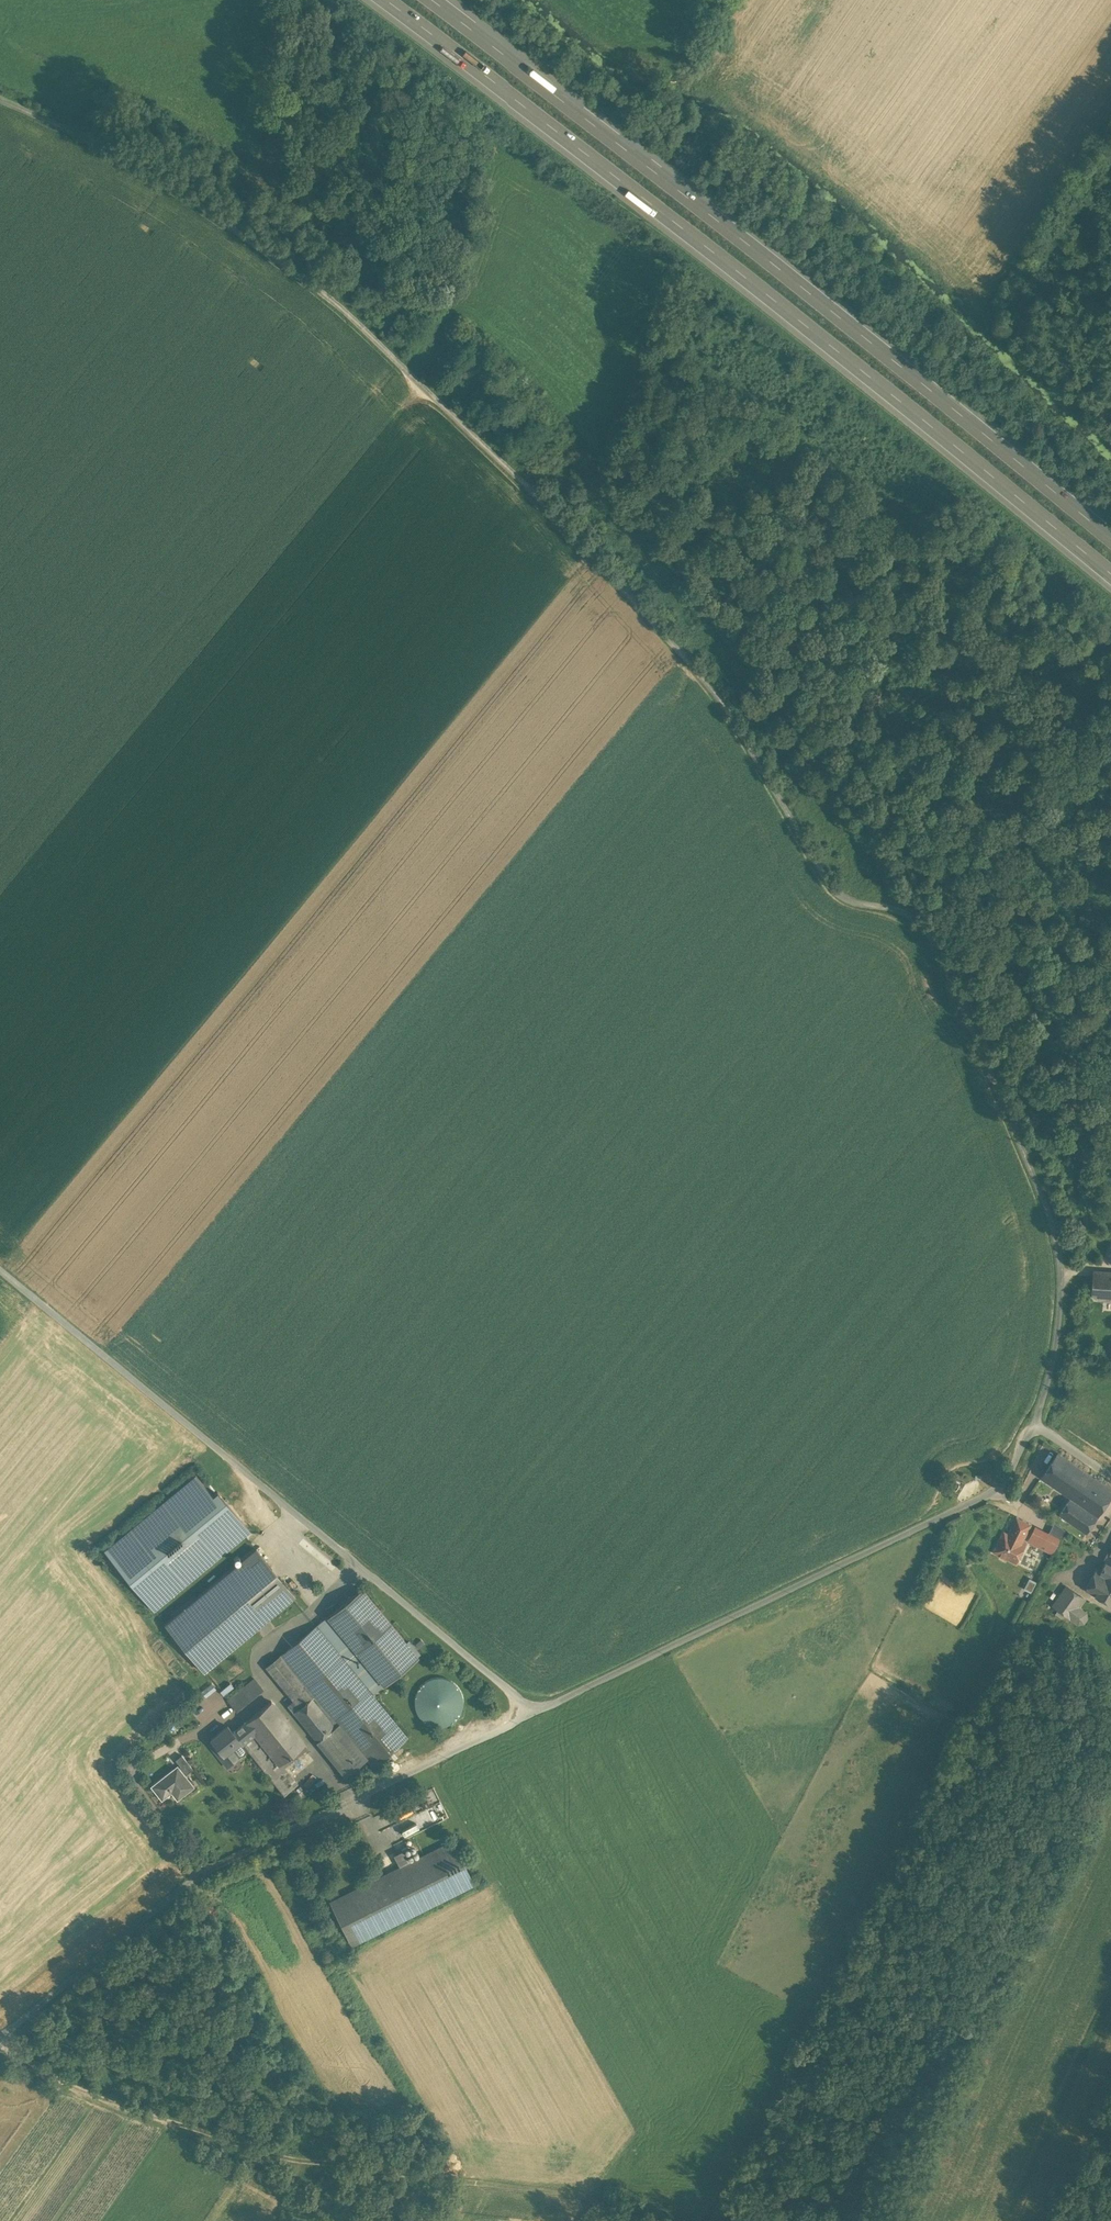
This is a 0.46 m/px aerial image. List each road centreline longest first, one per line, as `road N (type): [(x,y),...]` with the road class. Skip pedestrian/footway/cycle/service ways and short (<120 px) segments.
road 1 (unclassified): [(0,102),(150,171),(344,309),(564,521),(687,657),(730,711),(838,893),(898,910),(926,928),(1018,1136),(1060,1255),(1056,1347),(1035,1424)]
road 2 (motorway): [(385,0),(757,286),(1110,576)]
road 3 (motorway): [(1110,537),(720,221),(425,0)]
road 4 (unclassified): [(0,1271),(535,1712)]
road 5 (unclassified): [(535,1712),(213,1867),(0,2038)]
road 6 (unclassified): [(535,1712),(994,1490),(1035,1424)]
road 7 (track): [(1110,429),(981,311)]

